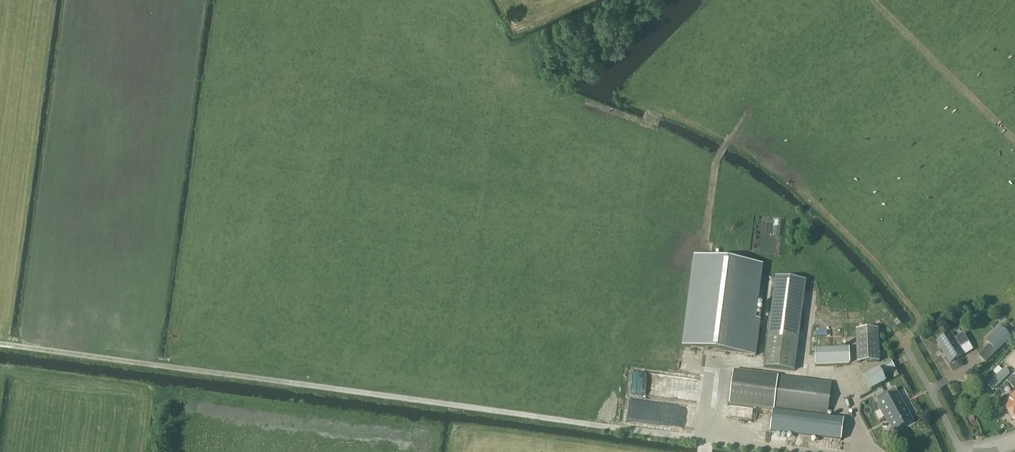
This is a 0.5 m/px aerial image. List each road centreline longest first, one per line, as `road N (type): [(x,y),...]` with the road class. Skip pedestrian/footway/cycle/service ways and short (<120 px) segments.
road 1 (track): [(670,435),(0,344)]
road 2 (track): [(906,347),(924,322),(849,235),(766,165),(661,111)]
road 3 (track): [(654,130),(588,101),(493,93),(504,30),(527,10)]
road 4 (track): [(704,245),(716,158),(745,114)]

